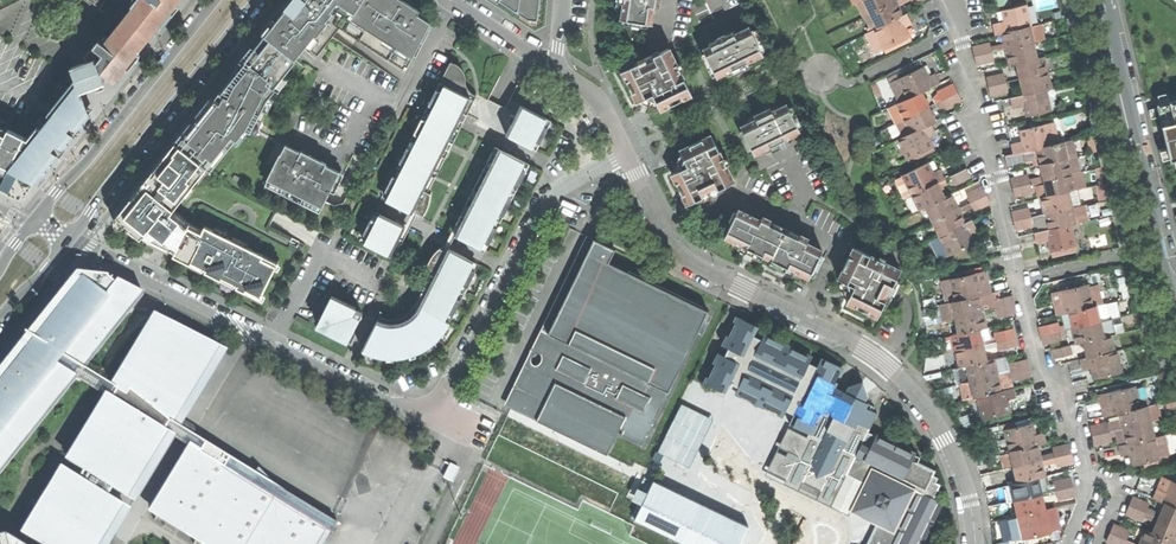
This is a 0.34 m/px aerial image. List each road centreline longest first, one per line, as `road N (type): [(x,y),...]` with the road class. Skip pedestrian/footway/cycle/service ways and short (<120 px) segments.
road 1 (residential): [(70,239),(404,407),(420,407),(451,384),(545,201),(627,153)]
road 2 (residential): [(951,0),(1042,373),(1060,383),(1094,489),(1070,543)]
road 3 (residential): [(627,153),(683,255),(895,373),(946,440),(969,506),(972,543)]
road 4 (tertiary): [(70,239),(256,0)]
road 5 (tertiary): [(218,0),(34,221)]
road 6 (tertiary): [(1175,274),(1112,0)]
road 7 (residential): [(455,0),(557,67)]

